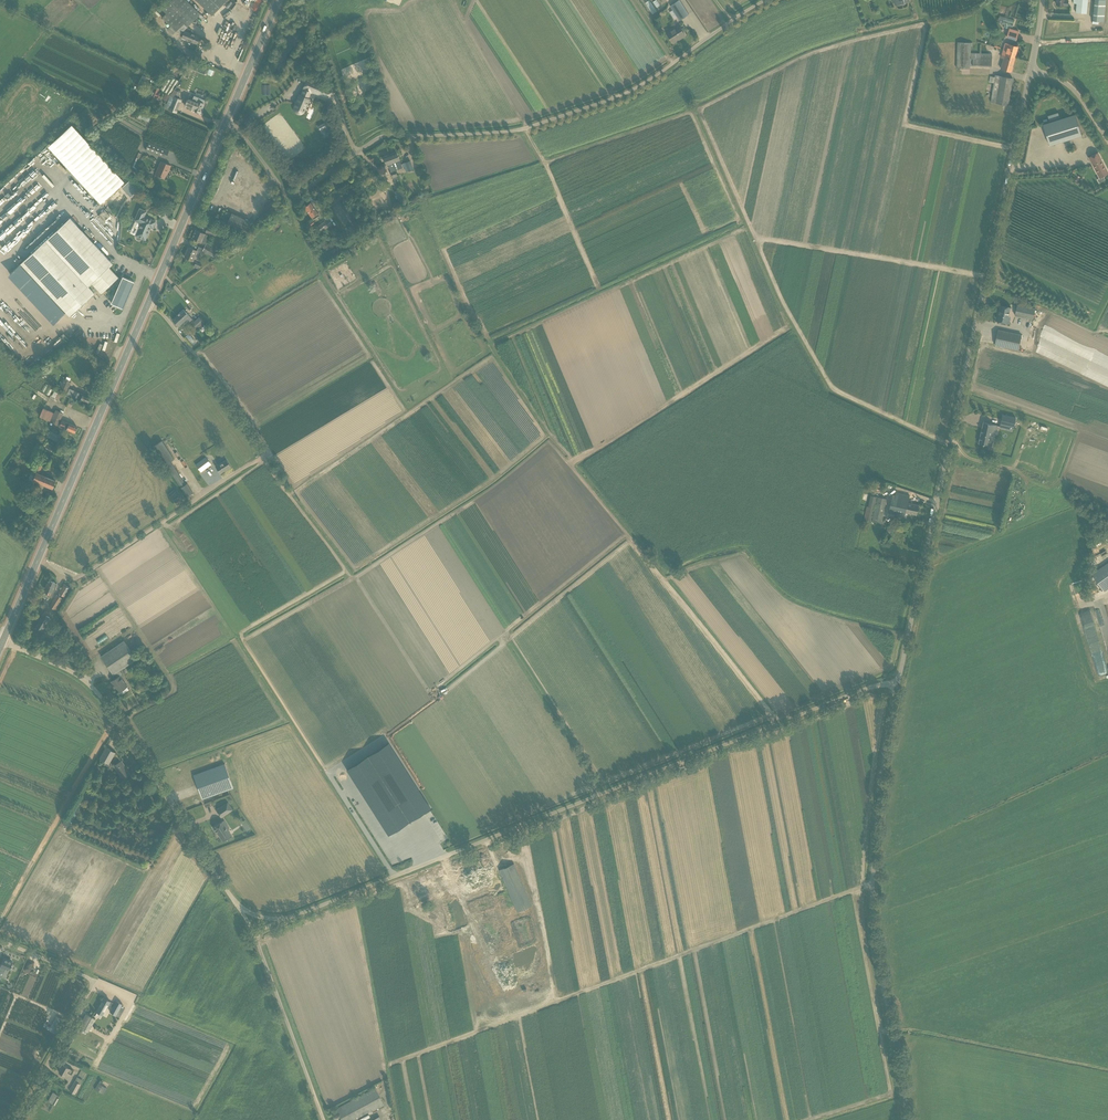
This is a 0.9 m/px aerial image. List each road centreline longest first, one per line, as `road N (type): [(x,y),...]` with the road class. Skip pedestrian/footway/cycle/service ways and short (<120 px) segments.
road 1 (unclassified): [(281,921),(867,689),(896,686)]
road 2 (unclassified): [(896,686),(1031,71)]
road 3 (unclassified): [(225,124),(295,195),(385,136),(519,130),(626,93),(765,0)]
road 4 (primary): [(3,641),(225,124)]
road 5 (track): [(148,304),(165,315),(264,451),(80,576),(60,577),(37,560)]
road 6 (unclassified): [(906,1119),(873,932),(876,823),(896,686)]
road 7 (unclassified): [(240,907),(85,678),(3,641)]
road 8 (track): [(15,1119),(95,981),(0,940)]
road 9 (unclassified): [(324,1119),(254,934)]
road 10 (primary): [(225,124),(278,0)]

